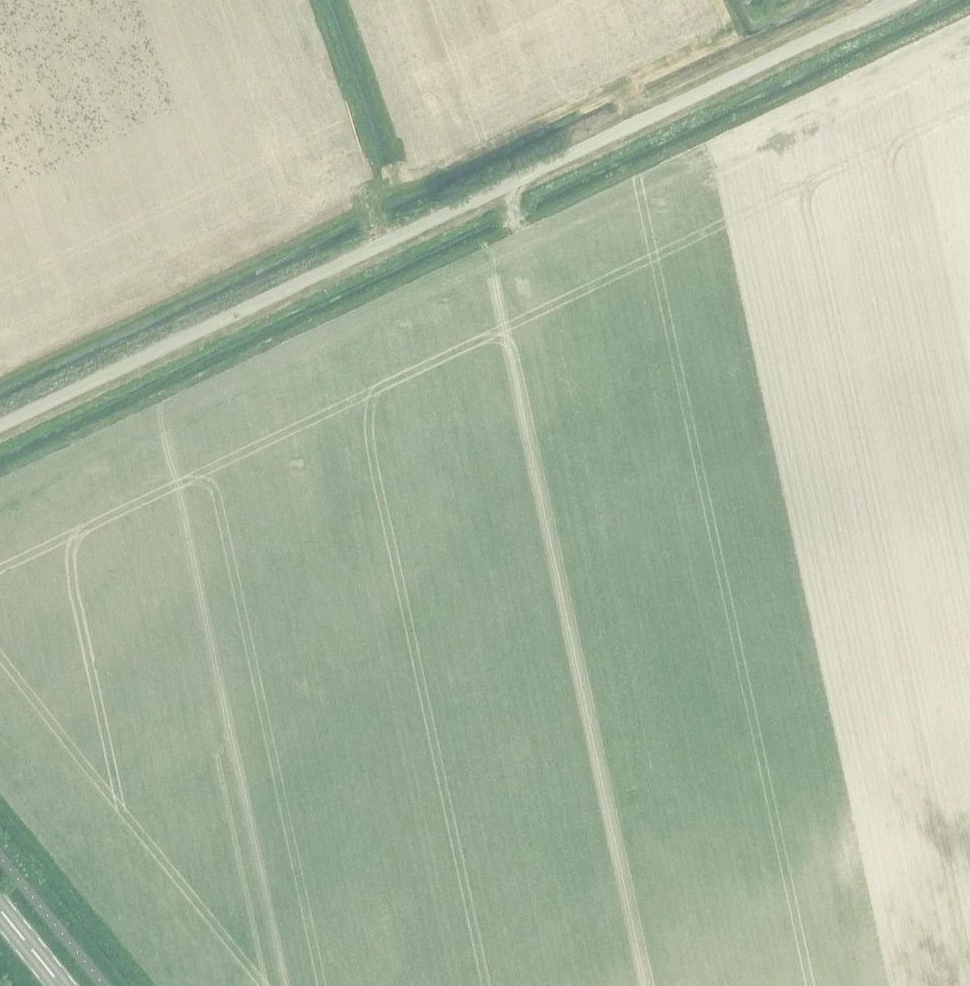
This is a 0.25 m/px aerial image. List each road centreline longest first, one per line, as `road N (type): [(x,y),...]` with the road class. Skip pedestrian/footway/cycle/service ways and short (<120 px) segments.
road 1 (unclassified): [(0,426),(895,0)]

